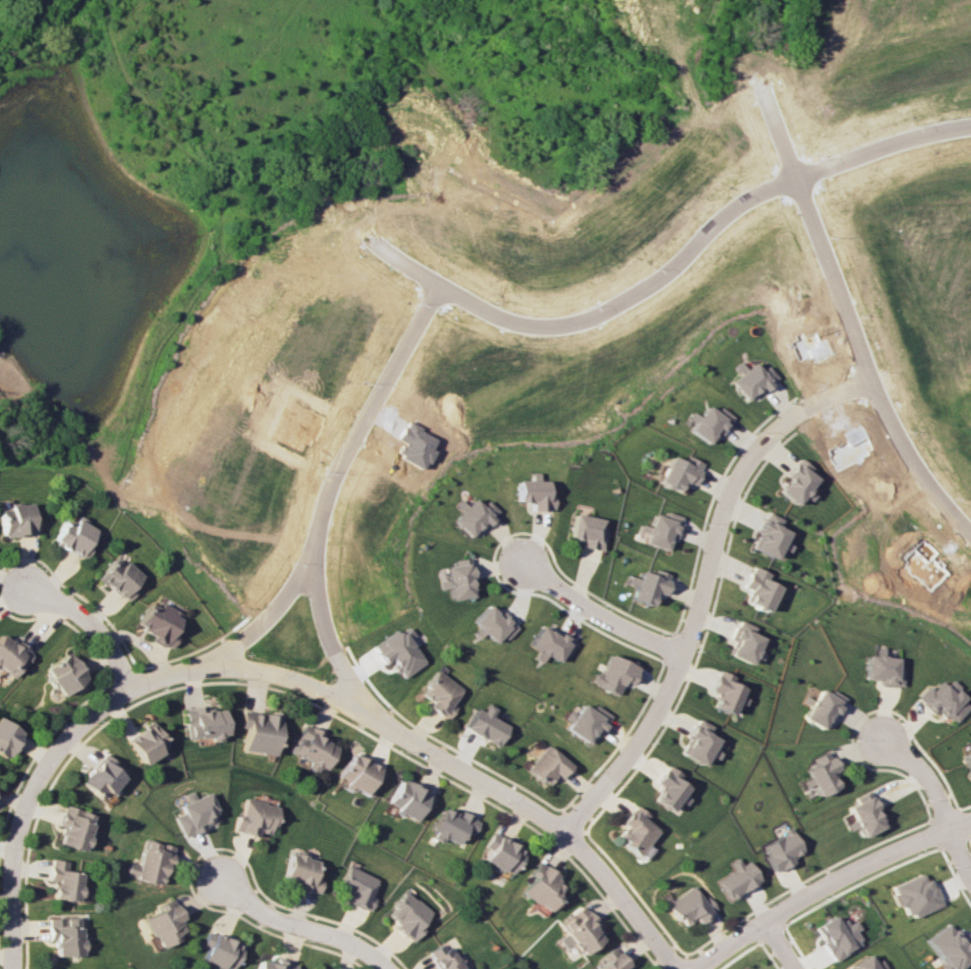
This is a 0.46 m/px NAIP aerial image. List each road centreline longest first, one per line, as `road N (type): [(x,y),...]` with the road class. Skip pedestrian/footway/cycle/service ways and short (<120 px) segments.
road 1 (residential): [(970,123),(930,130),(752,195),(660,275),(584,319),(555,325),(497,317),(369,241)]
road 2 (residential): [(205,662),(318,689),(438,741),(566,832),(677,968)]
road 3 (residential): [(566,832),(663,702),(700,614),(724,509),(754,450),(797,412),(867,380)]
road 4 (residential): [(970,534),(920,477),(875,399),(758,92)]
road 5 (residential): [(356,706),(320,625),(308,555),(330,475),(434,284)]
road 6 (residential): [(21,968),(26,825),(54,757),(102,709),(205,662),(243,632)]
road 7 (residential): [(696,968),(803,901),(970,820)]
road 8 (residential): [(224,882),(259,910),(358,945),(388,968)]
road 9 (residential): [(684,653),(598,615),(526,565)]
road 10 (residential): [(880,740),(926,772),(970,871)]
road 11 (residential): [(30,589),(78,617),(110,649),(132,696)]

